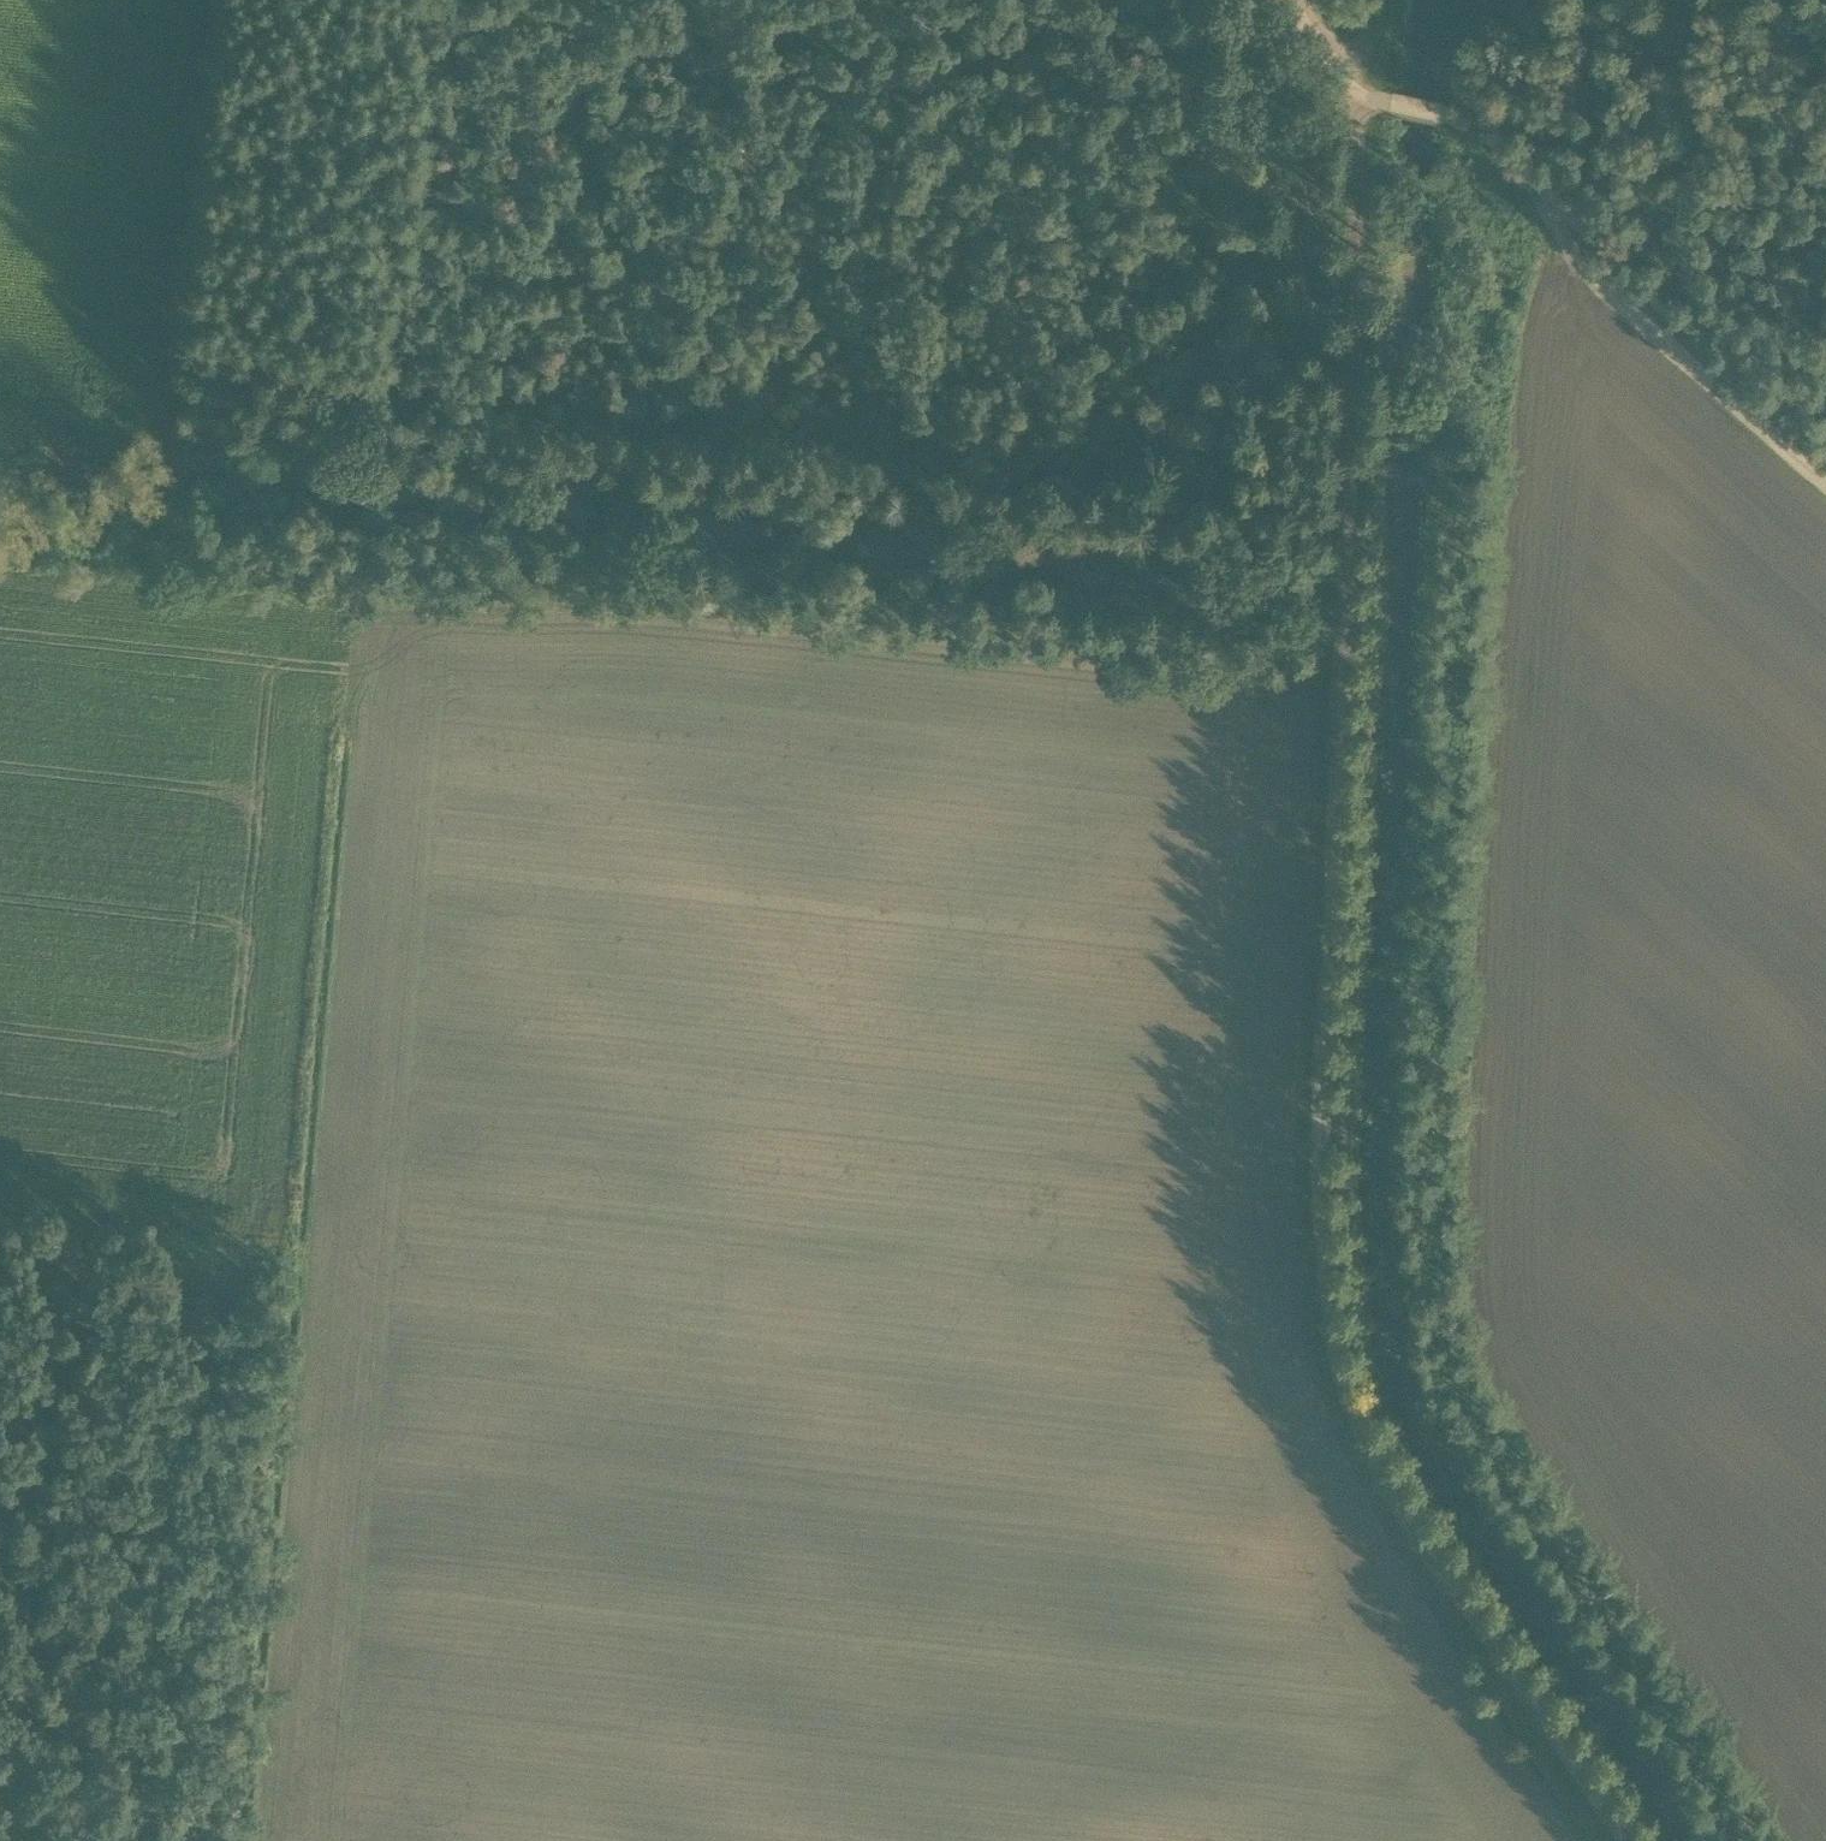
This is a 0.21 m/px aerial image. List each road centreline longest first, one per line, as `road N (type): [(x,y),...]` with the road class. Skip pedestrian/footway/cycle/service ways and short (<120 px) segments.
road 1 (track): [(1364,97),(1319,1201),(1330,1322),(1363,1434),(1416,1526),(1630,1840)]
road 2 (track): [(1541,190),(1576,256),(1825,485)]
road 3 (unclassified): [(1286,0),(1364,97),(1476,127),(1541,190)]

